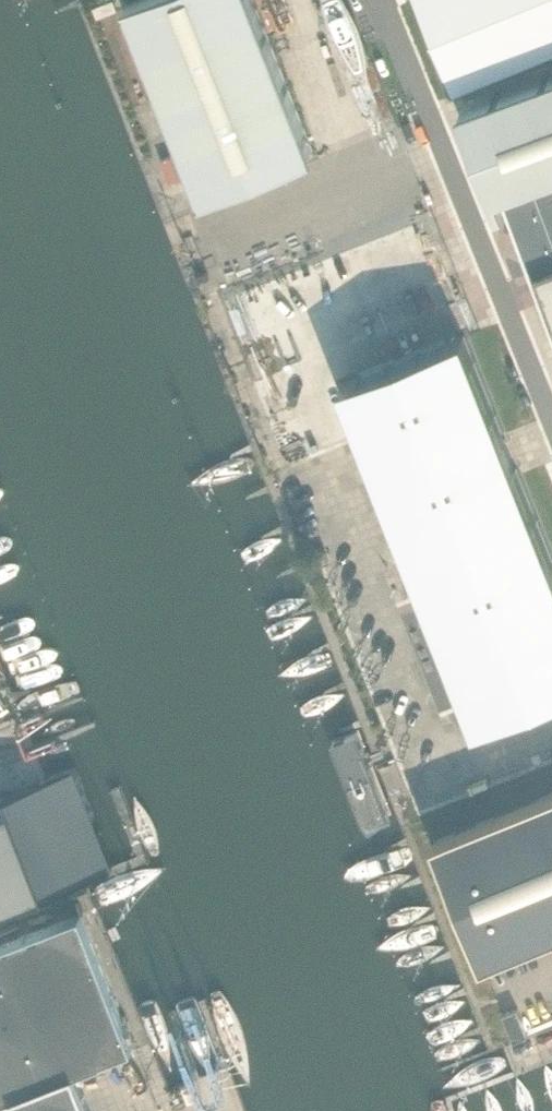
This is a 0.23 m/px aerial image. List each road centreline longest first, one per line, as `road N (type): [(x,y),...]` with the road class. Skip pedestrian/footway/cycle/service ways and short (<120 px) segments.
road 1 (unclassified): [(551,448),(371,0)]

